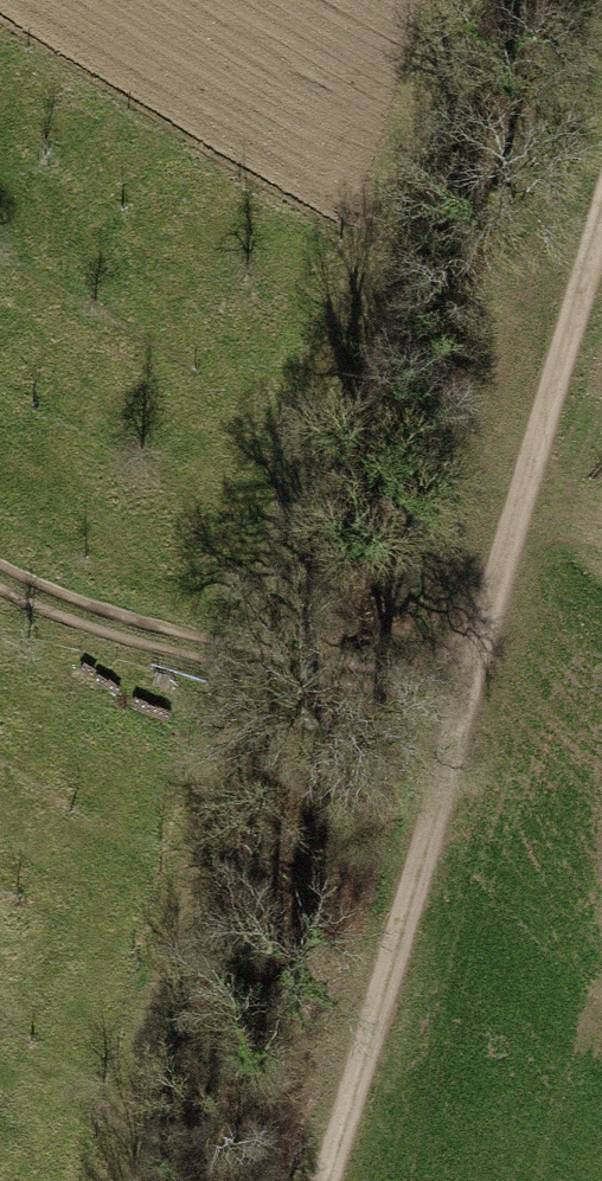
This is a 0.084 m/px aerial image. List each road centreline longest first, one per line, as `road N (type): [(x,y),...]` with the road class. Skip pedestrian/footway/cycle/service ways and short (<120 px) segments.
road 1 (track): [(89,1180),(423,0)]
road 2 (track): [(330,1180),(601,229)]
road 3 (track): [(234,670),(43,620),(0,594)]

